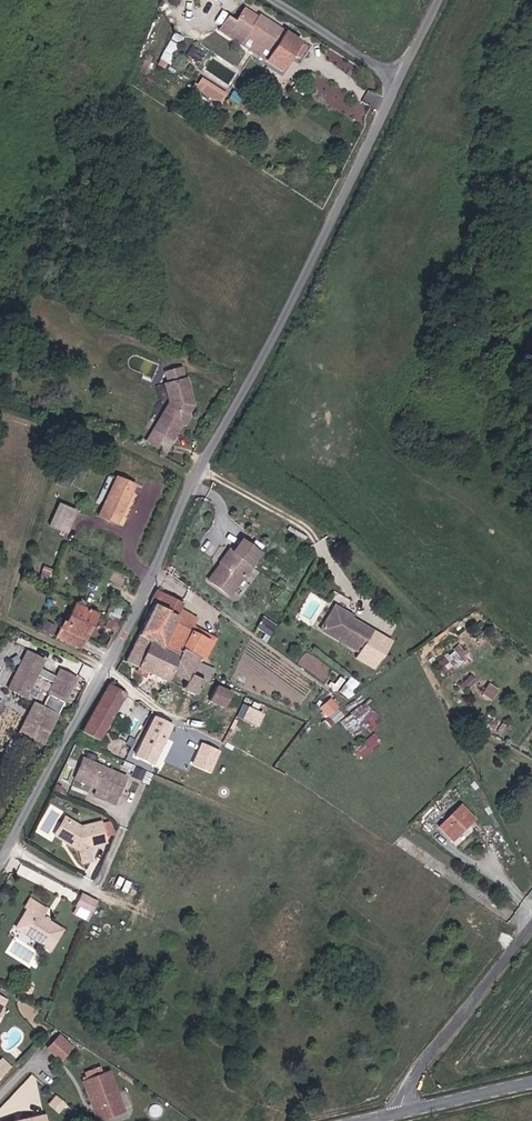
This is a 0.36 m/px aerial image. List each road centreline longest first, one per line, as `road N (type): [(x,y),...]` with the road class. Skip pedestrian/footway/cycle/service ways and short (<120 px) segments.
road 1 (unclassified): [(0,869),(312,264),(398,77)]
road 2 (unclassified): [(409,1108),(422,1065),(531,925)]
road 3 (unclassified): [(398,77),(275,0)]
road 4 (tertiary): [(409,1108),(531,1083)]

